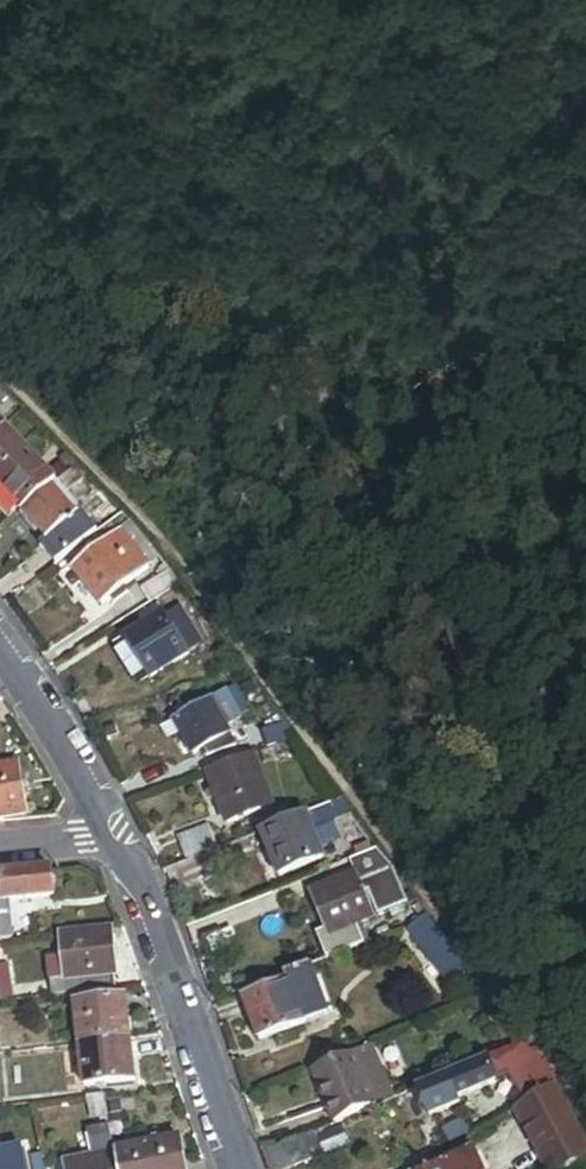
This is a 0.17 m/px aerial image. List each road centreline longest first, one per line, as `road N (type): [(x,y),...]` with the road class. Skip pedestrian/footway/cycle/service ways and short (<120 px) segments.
road 1 (residential): [(241,1168),(174,959),(115,832)]
road 2 (residential): [(115,832),(0,654)]

